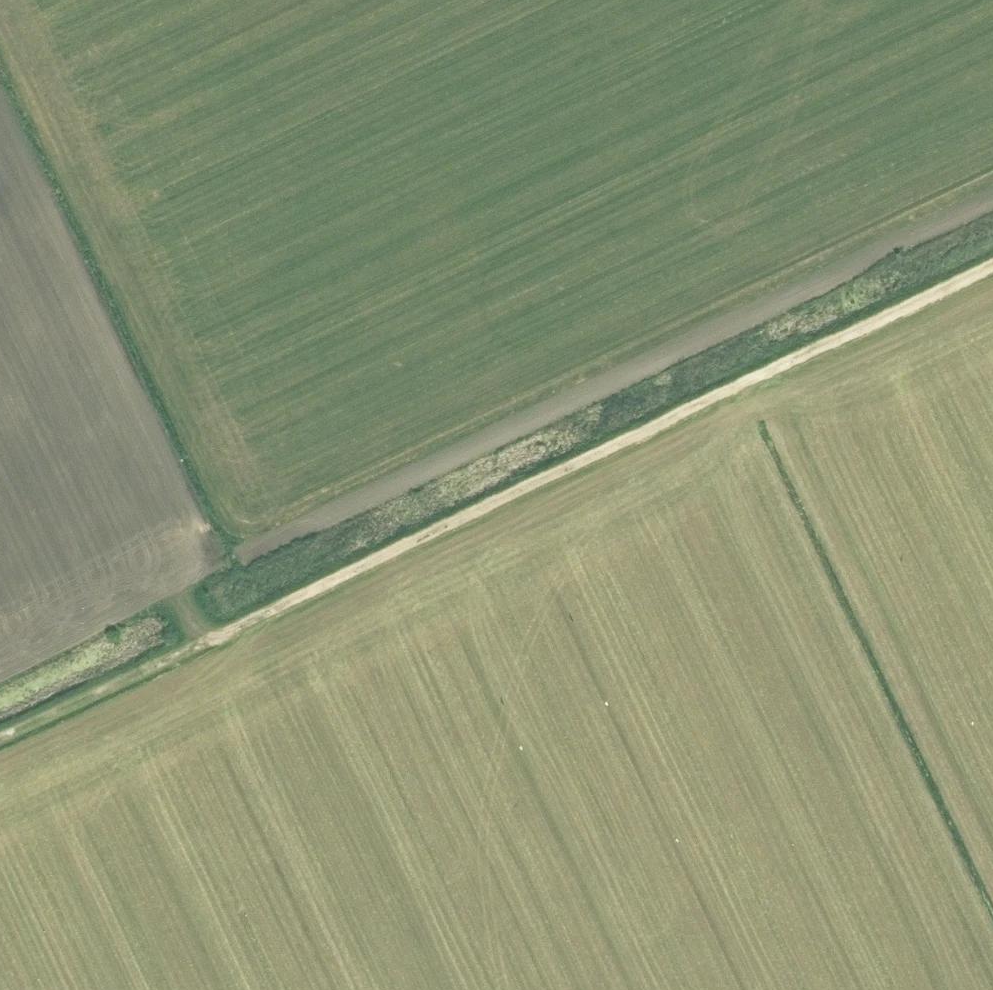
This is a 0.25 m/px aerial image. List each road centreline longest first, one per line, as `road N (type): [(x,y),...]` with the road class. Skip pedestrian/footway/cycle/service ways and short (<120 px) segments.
road 1 (track): [(992,268),(0,743)]

